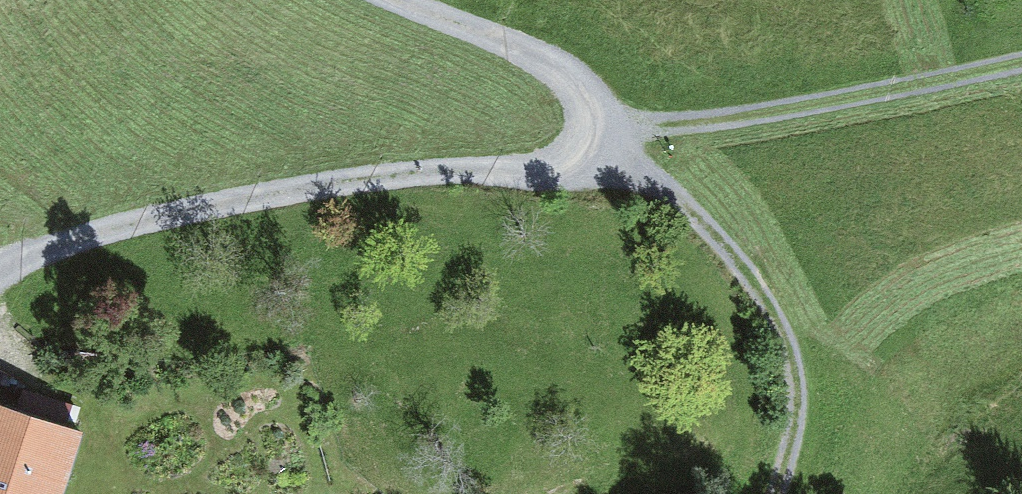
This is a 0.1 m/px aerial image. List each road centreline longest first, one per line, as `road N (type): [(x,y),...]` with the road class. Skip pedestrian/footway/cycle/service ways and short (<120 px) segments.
road 1 (track): [(0,283),(90,237),(390,174),(559,182),(585,168),(600,144)]
road 2 (track): [(600,144),(661,176),(786,300),(800,366),(781,493)]
road 3 (track): [(1021,62),(600,144)]
road 4 (residential): [(382,0),(535,58),(577,88),(595,113),(600,144)]

